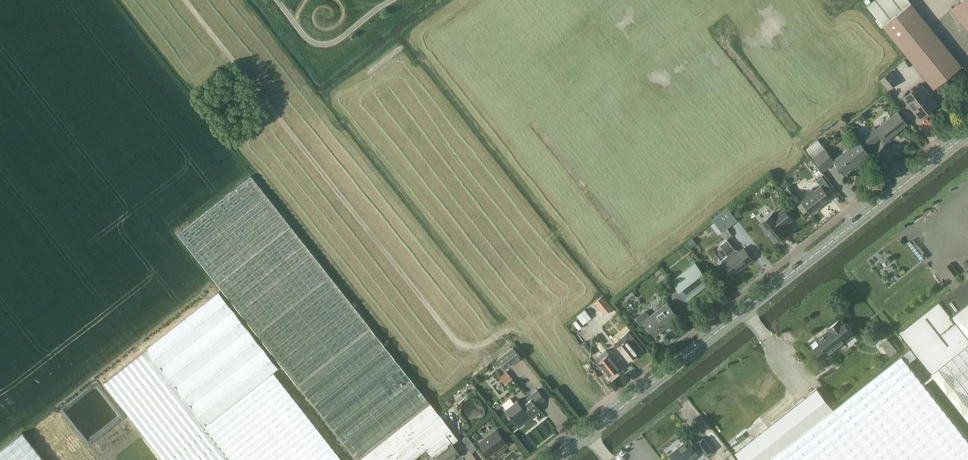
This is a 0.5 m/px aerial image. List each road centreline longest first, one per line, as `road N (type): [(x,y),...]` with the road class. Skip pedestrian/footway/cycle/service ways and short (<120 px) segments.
road 1 (track): [(185,0),(461,347),(516,330),(586,416)]
road 2 (secondary): [(555,459),(967,134)]

